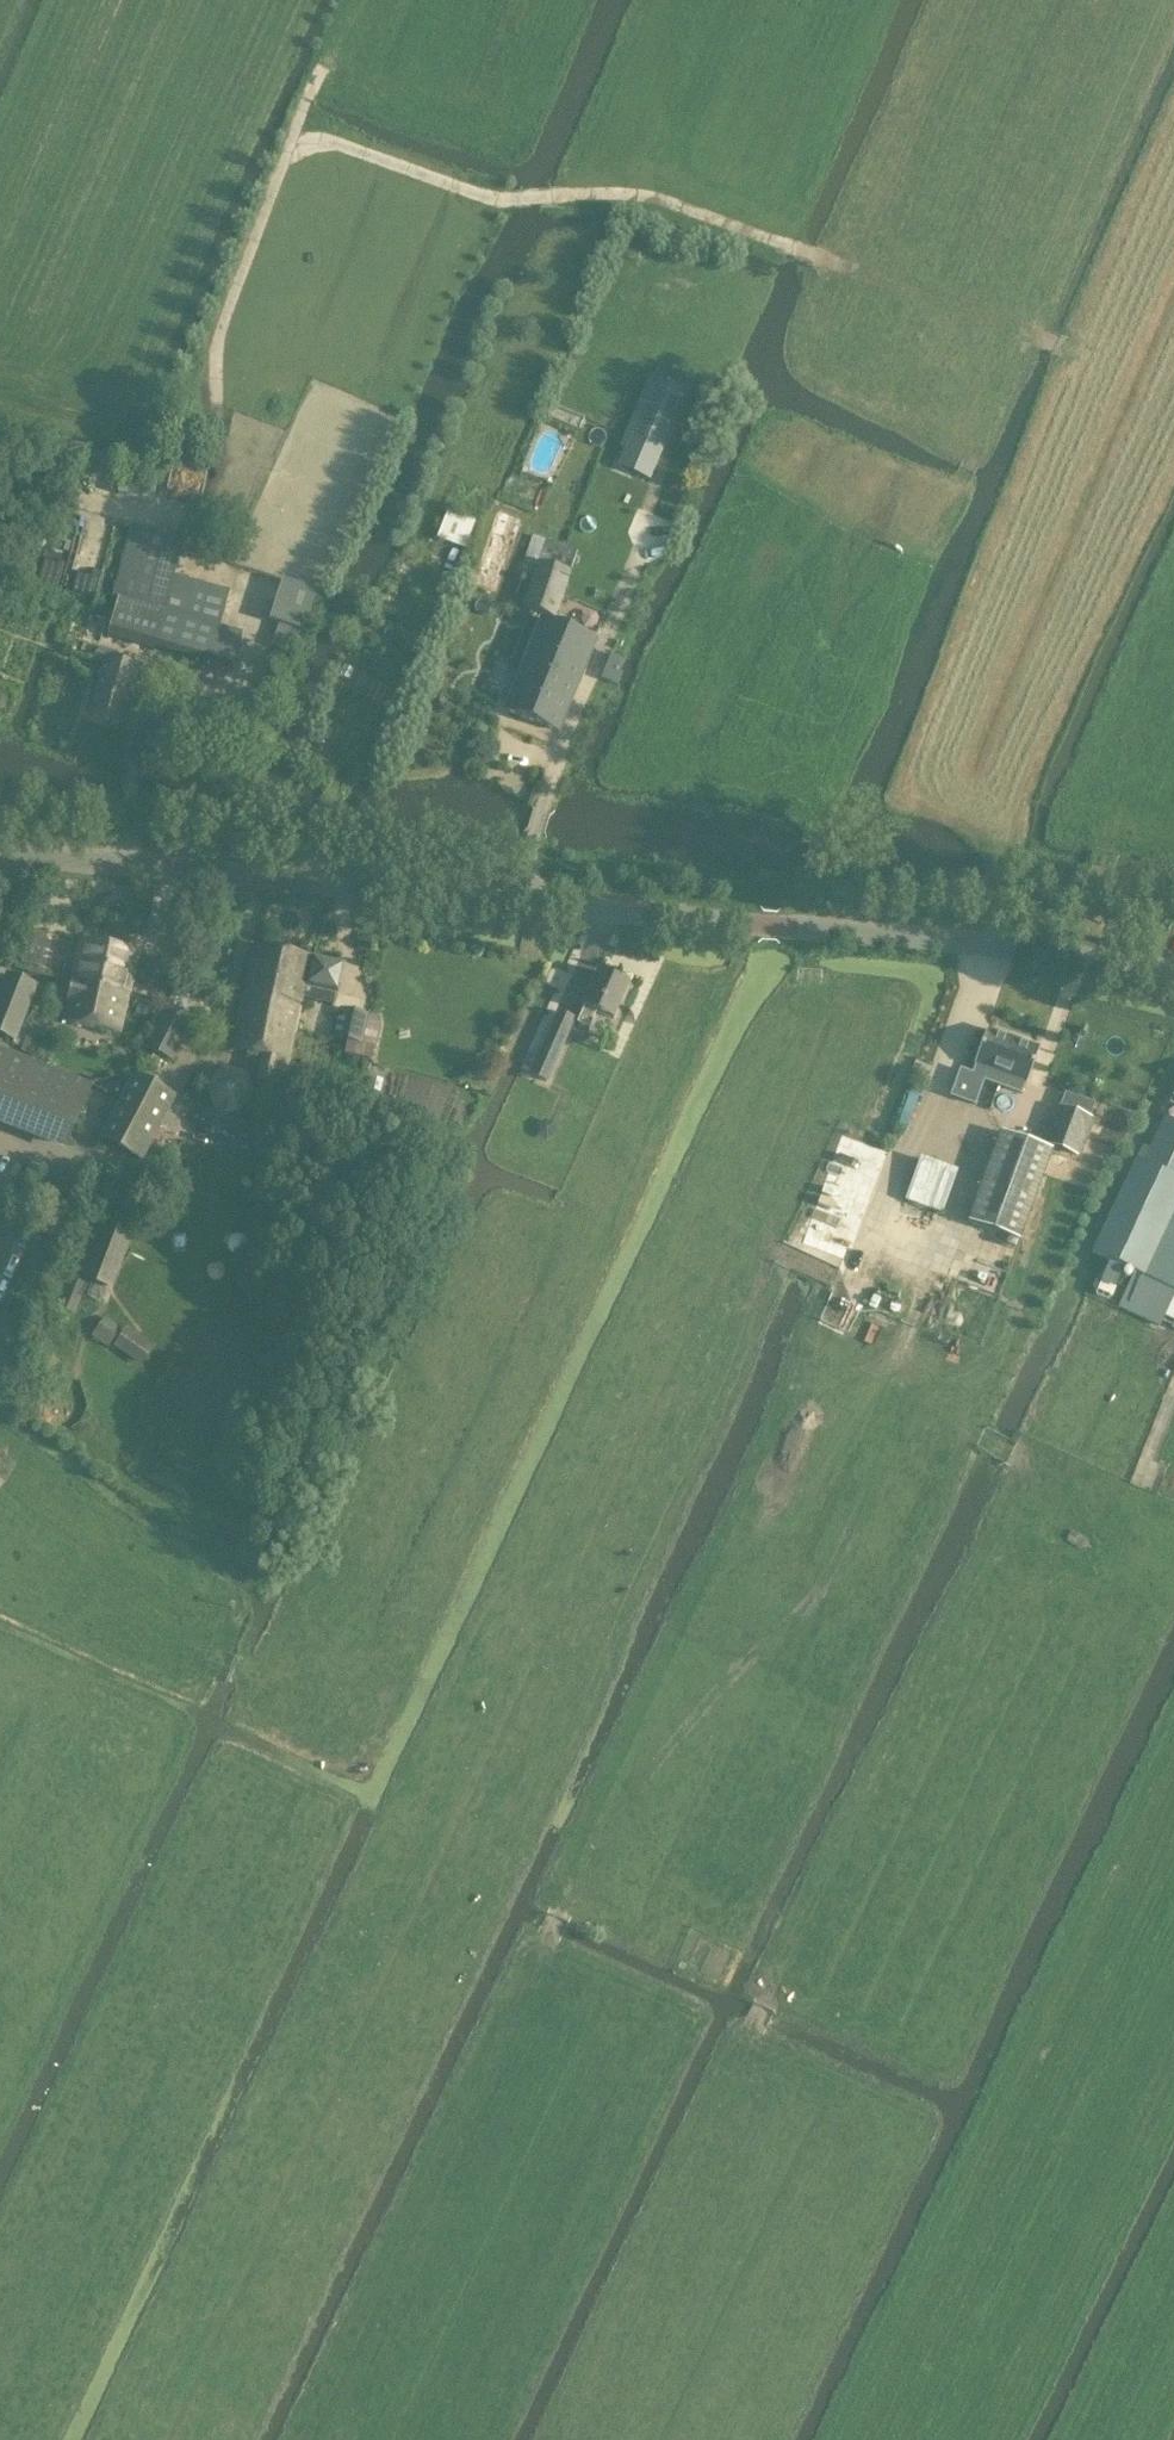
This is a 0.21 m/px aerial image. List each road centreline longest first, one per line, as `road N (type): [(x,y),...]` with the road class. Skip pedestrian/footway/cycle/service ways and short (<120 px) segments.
road 1 (tertiary): [(0,853),(212,864),(1055,947),(1173,967)]
road 2 (track): [(0,1387),(155,1009),(182,990),(212,864)]

